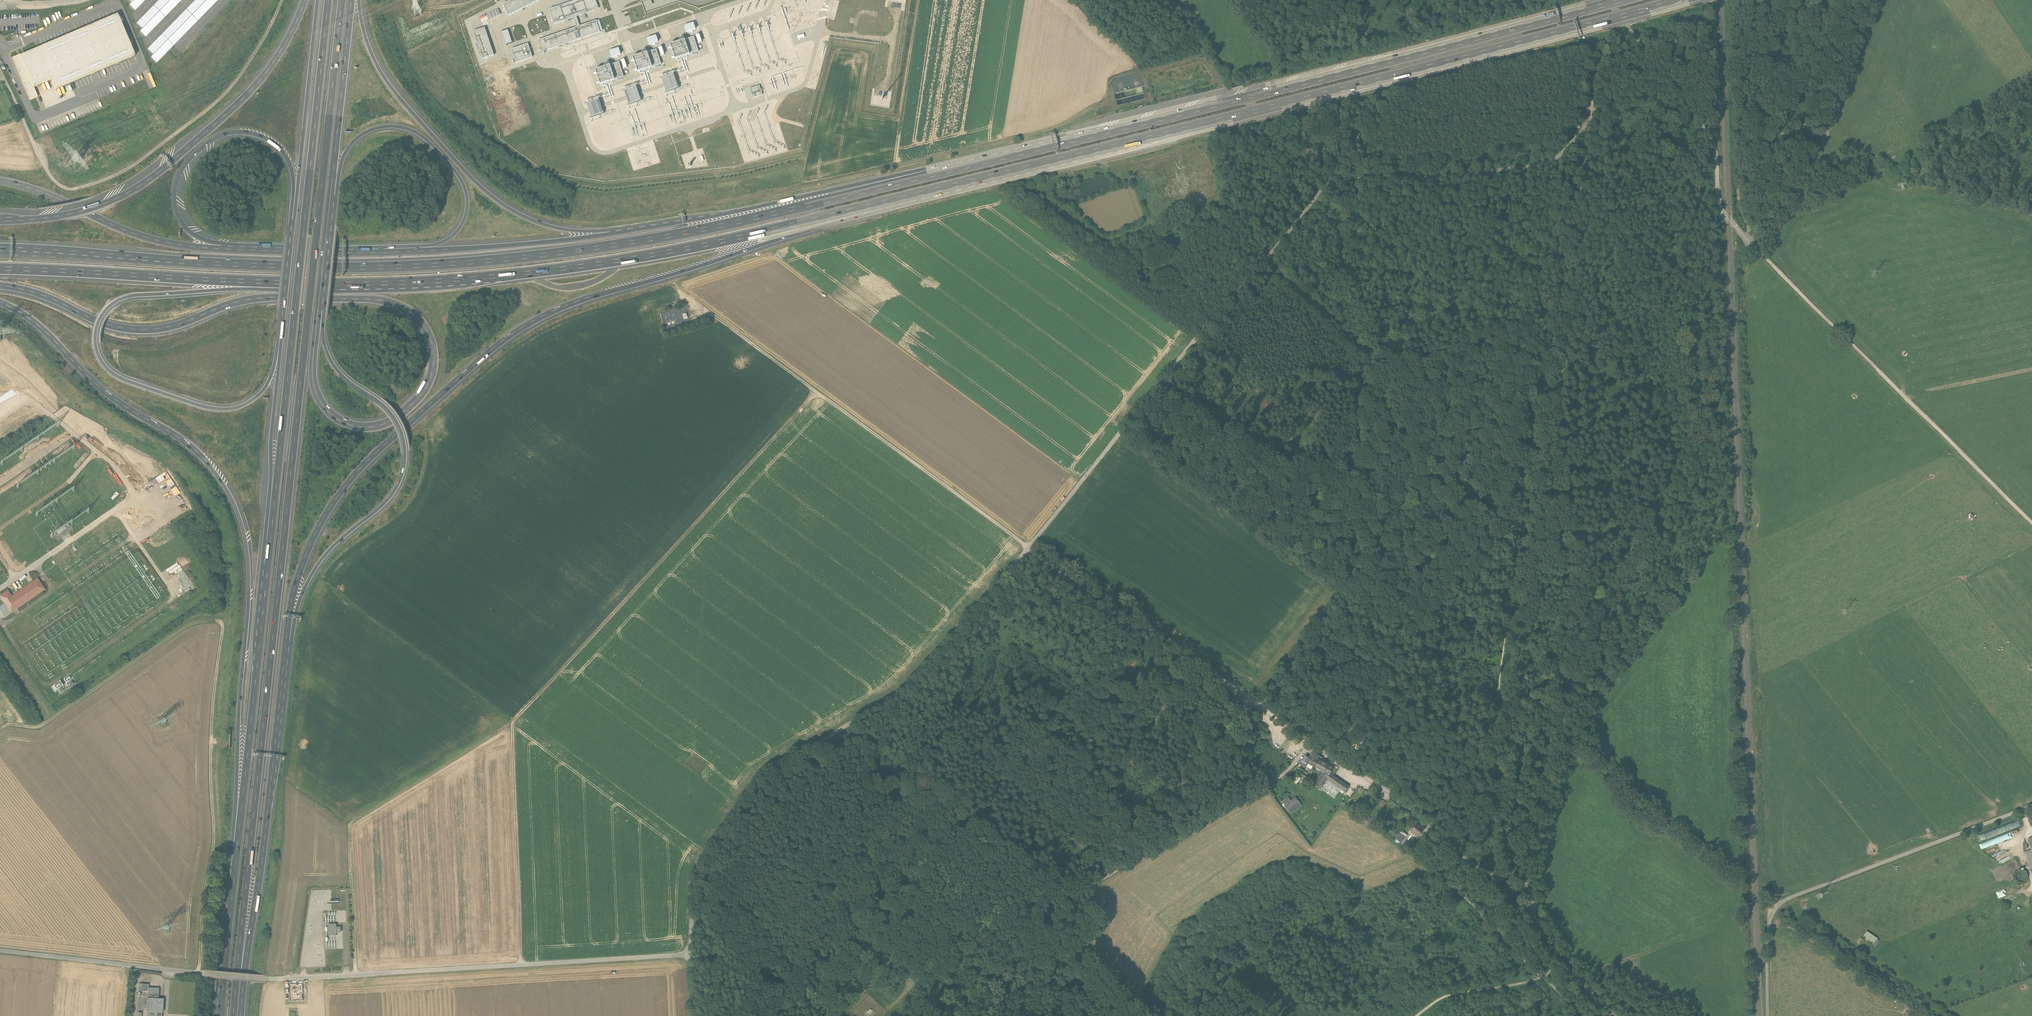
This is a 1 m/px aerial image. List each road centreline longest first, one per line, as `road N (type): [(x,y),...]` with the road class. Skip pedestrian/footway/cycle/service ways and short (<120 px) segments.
road 1 (unclassified): [(0,951),(264,979),(688,954),(696,871),(773,774),(821,752),(905,694),(1029,548)]
road 2 (motorway): [(242,960),(342,0)]
road 3 (motorway): [(942,172),(720,226),(476,262),(283,265),(0,250)]
road 4 (unclassified): [(1029,548),(1319,192),(1359,173),(1449,174),(1554,156),(1587,128),(1647,51),(1608,0)]
road 5 (motorway): [(819,218),(1688,0)]
road 6 (motorway): [(0,285),(143,330),(249,297),(396,301),(430,335),(434,362),(423,393),(378,426),(335,417),(316,383),(320,311)]
road 7 (motorway): [(288,642),(301,569),(349,480),(492,348),(570,304),(712,263),(819,218)]
road 8 (motorway): [(1615,0),(942,172)]
road 9 (motorway): [(0,302),(40,326),(118,401),(199,453),(230,489),(249,556),(239,826)]
road 10 (track): [(1566,323),(1533,359),(1498,346),(1424,364),(1373,357),(1369,389),(1294,555),(1343,595),(1261,706)]
road 11 (track): [(1647,51),(1717,144),(1718,210),(2031,523)]
road 12 (track): [(0,729),(41,726),(187,625),(221,624),(212,722),(214,840),(199,973)]
road 13 (track): [(1309,744),(1268,787),(1073,892),(967,818),(854,938)]
road 14 (motorway): [(328,0),(268,554)]
road 15 (motorway): [(278,359),(250,401),(213,408),(117,376),(99,358),(95,332),(110,306),(131,296),(334,283)]
road 16 (motorway): [(334,283),(562,268),(819,218)]
road 17 (unclassified): [(1618,1015),(1556,951),(1527,882),(1488,872),(1290,729)]
road 18 (track): [(816,391),(514,722)]
road 19 (track): [(0,69),(52,179),(66,189),(87,187),(130,168),(213,105),(248,64),(281,0)]
road 20 (motorway): [(288,642),(319,563),(389,500),(405,461),(395,418),(331,361),(320,311)]
road 21 (motorway): [(305,0),(253,88),(150,179),(85,211),(0,222)]
road 22 (track): [(1029,548),(710,313)]
road 23 (unclassified): [(1767,1015),(1769,926),(1786,900),(2031,806)]
road 24 (motorway): [(611,233),(535,221),(480,186),(391,87),(369,47),(359,0)]
road 25 (track): [(1554,498),(1465,576),(1363,705),(1332,759)]
road 26 (track): [(357,974),(352,824),(514,722)]
road 27 (motorway): [(942,172),(611,233)]
road 28 (motorway): [(0,268),(334,283)]
road 29 (motorway): [(242,960),(261,867),(288,642)]
road 30 (unclassified): [(1029,548),(1290,729)]
road 31 (track): [(1754,246),(1741,213),(1747,146),(1828,112),(1876,0)]
road 32 (motorway): [(332,195),(360,136),(389,126),(419,134),(459,176),(467,201),(456,232),(419,251)]
road 33 (motorway): [(268,554),(239,826)]
road 34 (motorway): [(224,249),(189,231),(175,205),(181,171),(206,145),(236,133),(268,140),(288,159),(297,190)]
road 35 (track): [(514,722),(522,964)]
road 36 (motorway): [(224,249),(152,239),(0,181)]
road 37 (track): [(1119,674),(1093,674),(1073,688),(996,768),(967,818)]
road 38 (track): [(1587,128),(1566,323)]
road 39 (motorway): [(332,195),(352,0)]
road 40 (track): [(1740,889),(1735,917),(1580,980)]
road 41 (motorway): [(278,359),(268,554)]
road 42 (motorway): [(419,251),(224,249)]
road 43 (motorway): [(611,233),(419,251)]
road 44 (motorway): [(317,0),(297,190)]
road 45 (motorway): [(239,826),(221,1015)]
road 46 (track): [(1533,359),(1507,534)]
road 47 (track): [(1566,323),(1554,498)]
road 48 (motorway): [(297,190),(278,359)]
road 49 (track): [(1455,849),(1450,885),(1542,978)]
road 50 (track): [(996,768),(1110,874)]
road 51 (track): [(1373,357),(1267,256)]
road 52 (track): [(1416,1015),(1445,996),(1542,978)]
road 53 (track): [(387,0),(399,54),(442,116)]
road 54 (track): [(854,938),(957,1015)]
road 55 (track): [(918,0),(895,120)]

